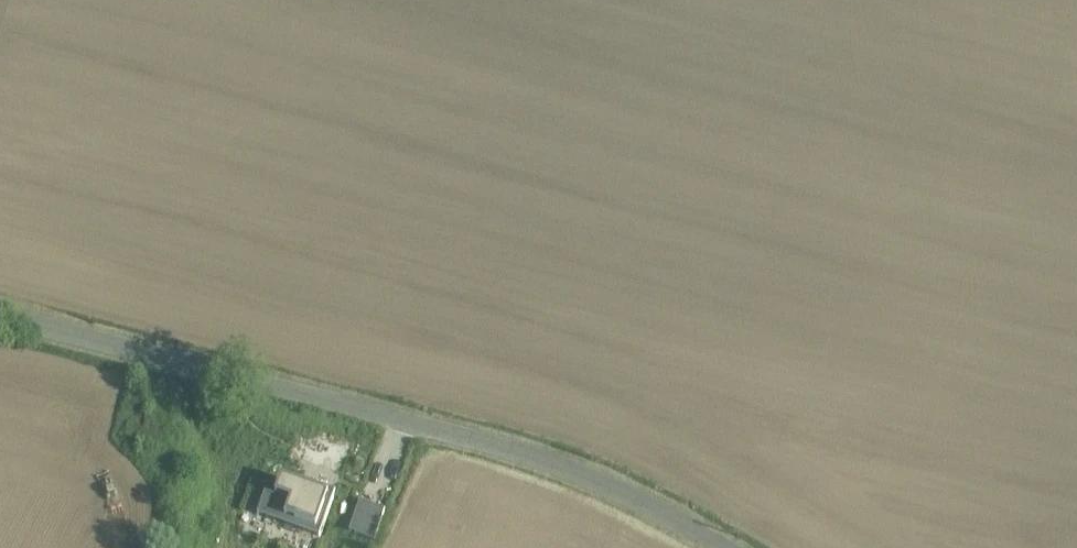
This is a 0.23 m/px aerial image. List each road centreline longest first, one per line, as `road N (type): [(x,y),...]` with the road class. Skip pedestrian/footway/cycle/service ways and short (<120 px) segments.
road 1 (unclassified): [(0,315),(524,454),(652,504),(734,547)]

